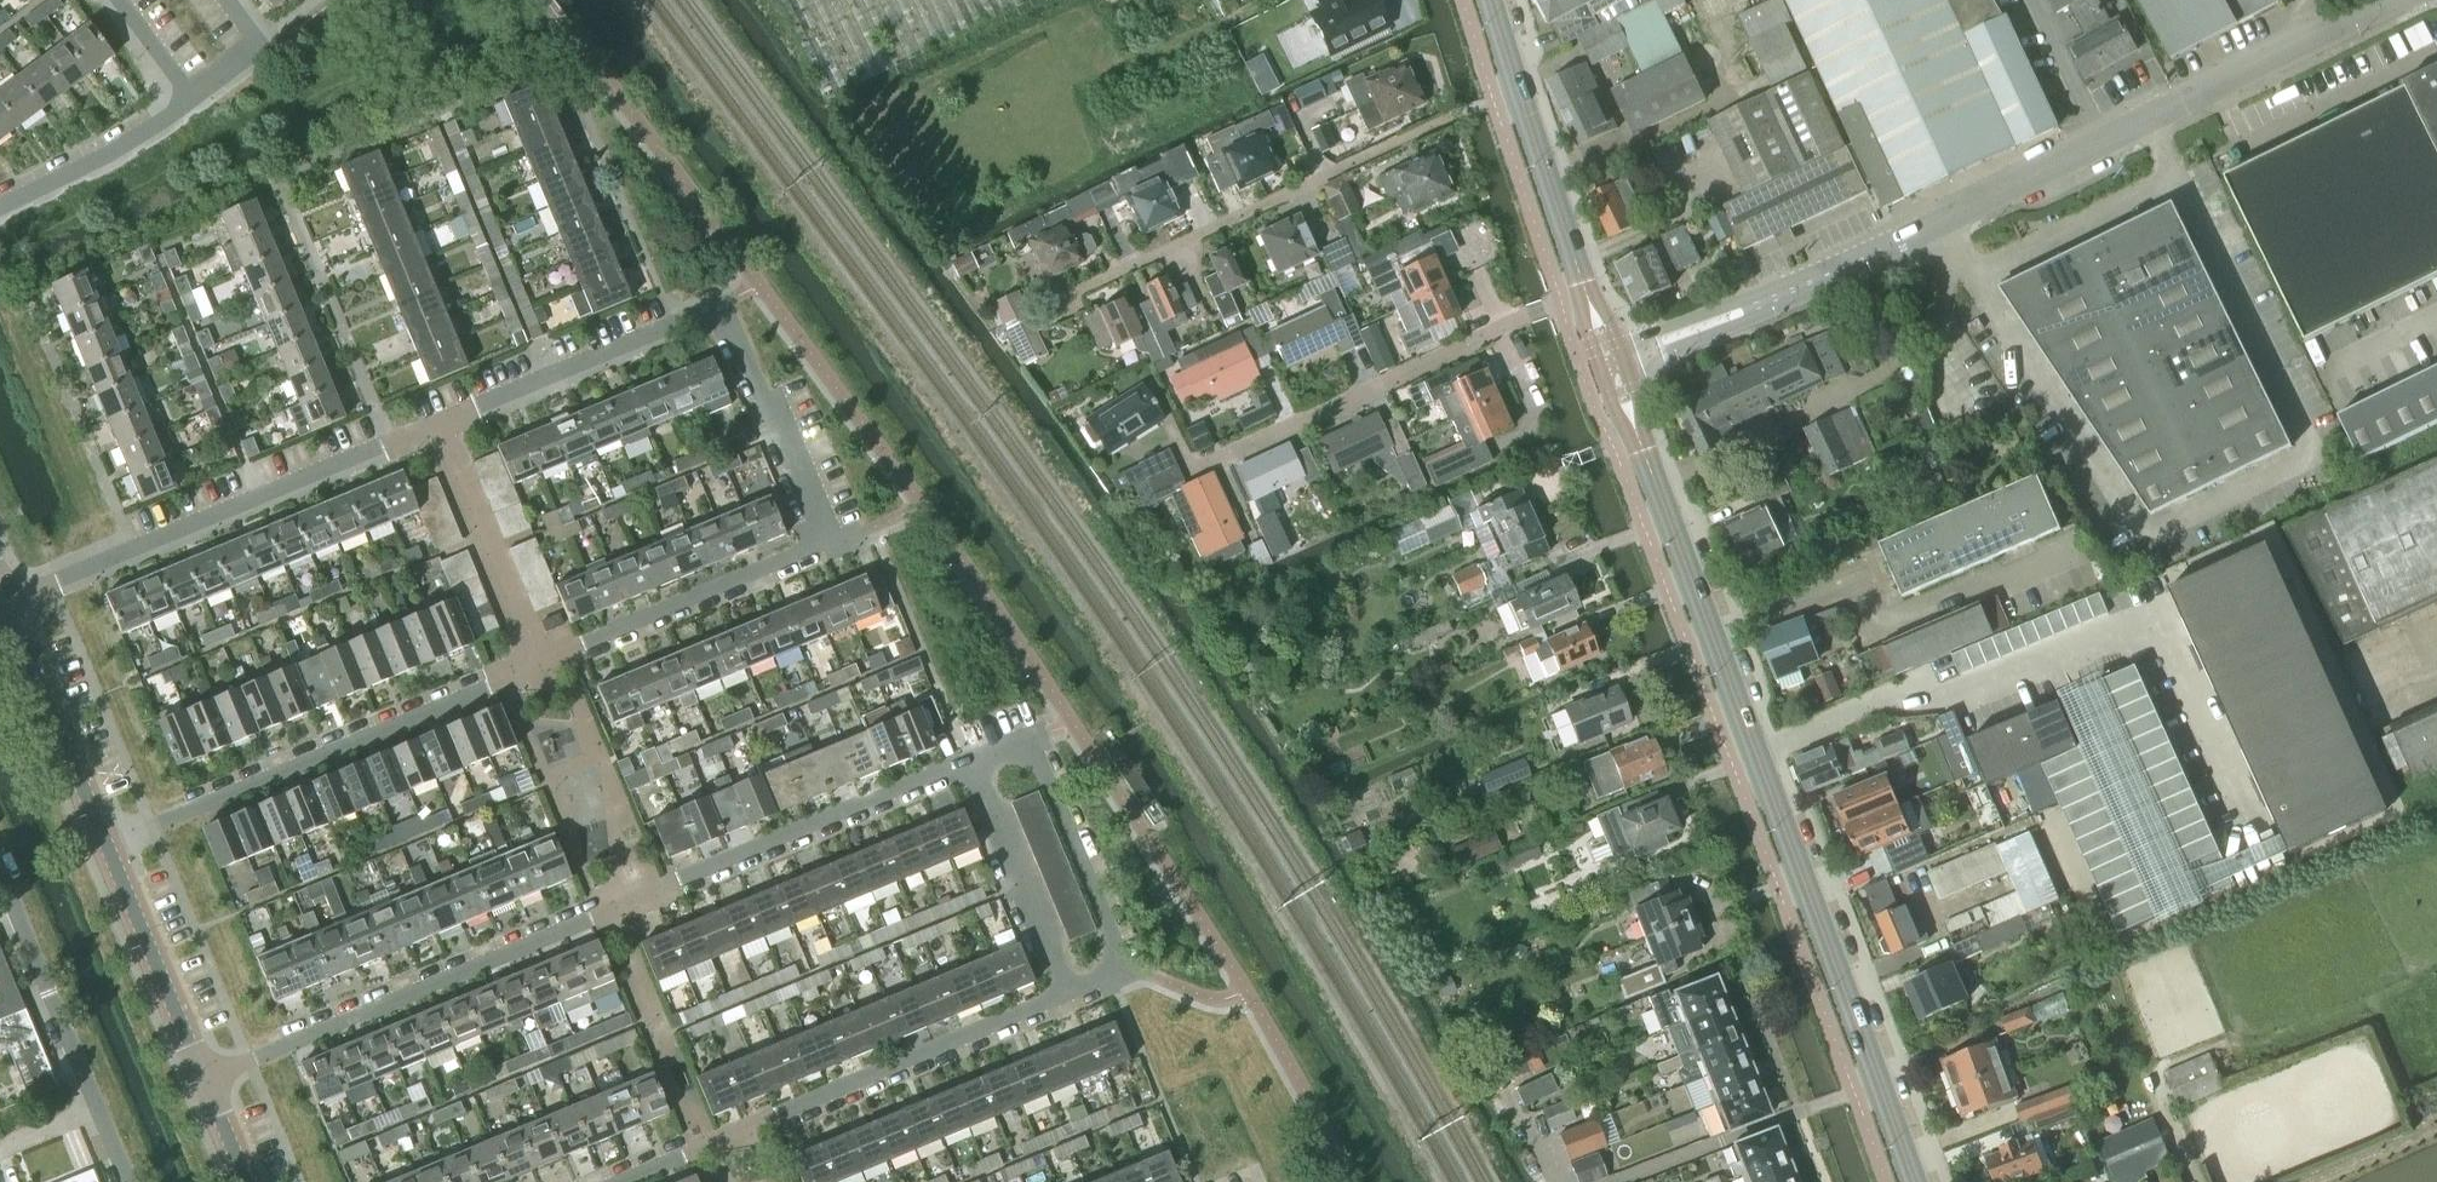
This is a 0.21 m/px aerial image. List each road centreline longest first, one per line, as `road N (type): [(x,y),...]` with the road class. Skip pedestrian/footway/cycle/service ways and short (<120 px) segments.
road 1 (residential): [(105,840),(826,543),(737,323),(723,309),(304,479),(256,471),(232,479),(188,529),(7,604)]
road 2 (residential): [(613,1181),(1118,971),(1122,958),(1031,738),(202,1077)]
road 3 (unclassified): [(1624,360),(1867,255),(2383,0)]
road 4 (tertiary): [(1913,1181),(1638,432)]
road 5 (residential): [(1521,97),(1450,118),(1061,299)]
road 6 (residential): [(1206,466),(1521,316),(1589,294)]
road 7 (residential): [(126,1181),(0,867)]
road 8 (tertiary): [(202,1077),(105,840)]
road 9 (tertiary): [(105,840),(7,604)]
road 10 (residential): [(0,198),(192,98)]
road 11 (tertiary): [(1589,294),(1521,97)]
road 12 (residential): [(122,0),(192,98)]

